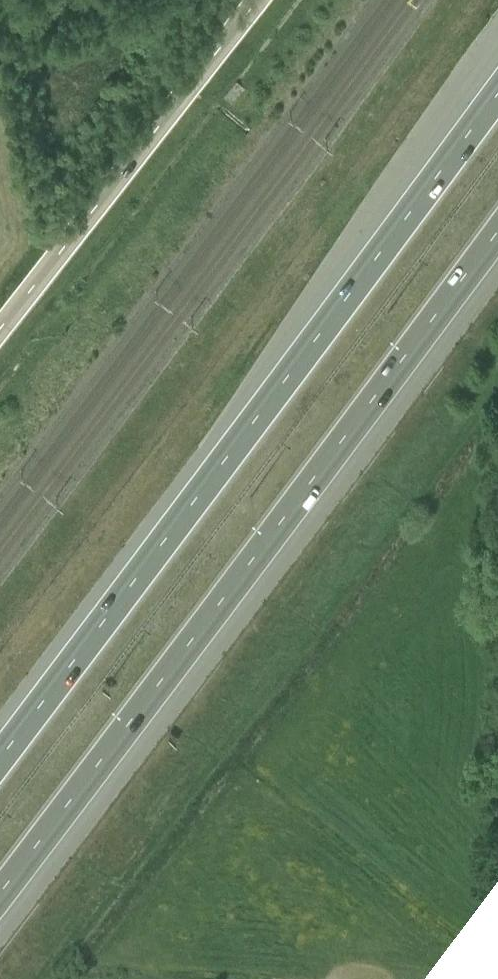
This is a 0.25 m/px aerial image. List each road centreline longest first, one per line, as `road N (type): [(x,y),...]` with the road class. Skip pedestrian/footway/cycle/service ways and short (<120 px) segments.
road 1 (motorway): [(497,82),(0,745)]
road 2 (motorway): [(0,887),(497,226)]
road 3 (tertiary): [(260,0),(0,327)]

